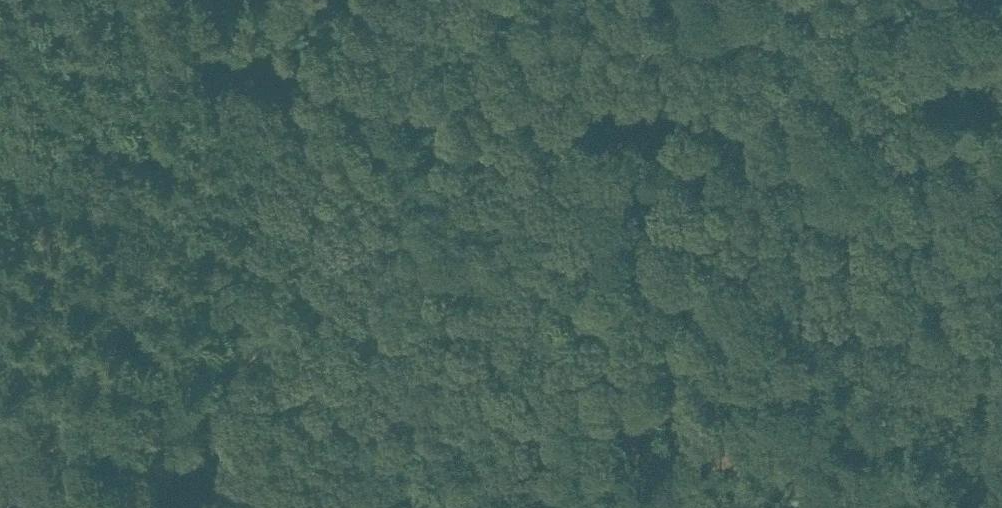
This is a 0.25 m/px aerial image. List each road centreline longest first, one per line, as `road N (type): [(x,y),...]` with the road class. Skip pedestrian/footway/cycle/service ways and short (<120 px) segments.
road 1 (track): [(169,507),(337,0)]

